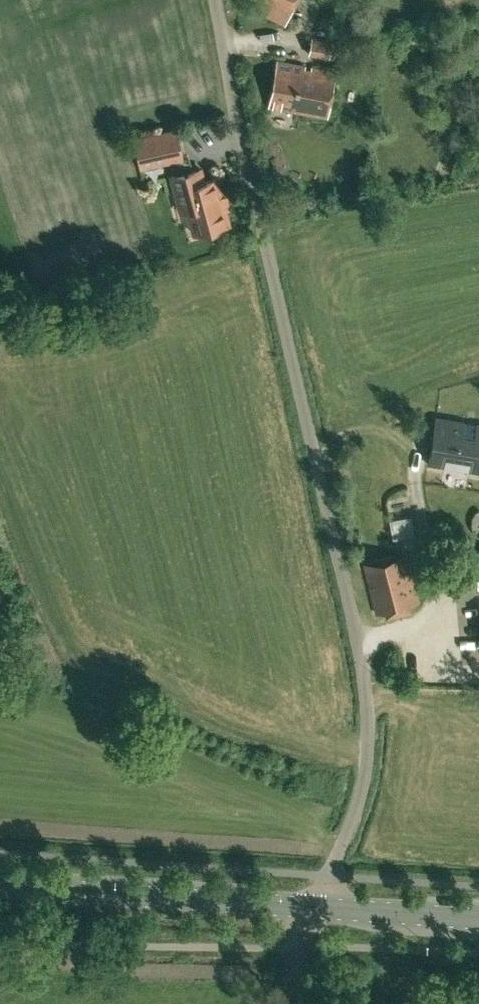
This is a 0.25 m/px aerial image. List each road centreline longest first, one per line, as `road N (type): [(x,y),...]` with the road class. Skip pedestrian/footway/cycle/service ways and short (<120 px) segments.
road 1 (unclassified): [(304,906),(331,876),(365,781),(369,705),(215,0)]
road 2 (tertiary): [(0,886),(304,906)]
road 3 (tertiary): [(478,919),(304,906)]

